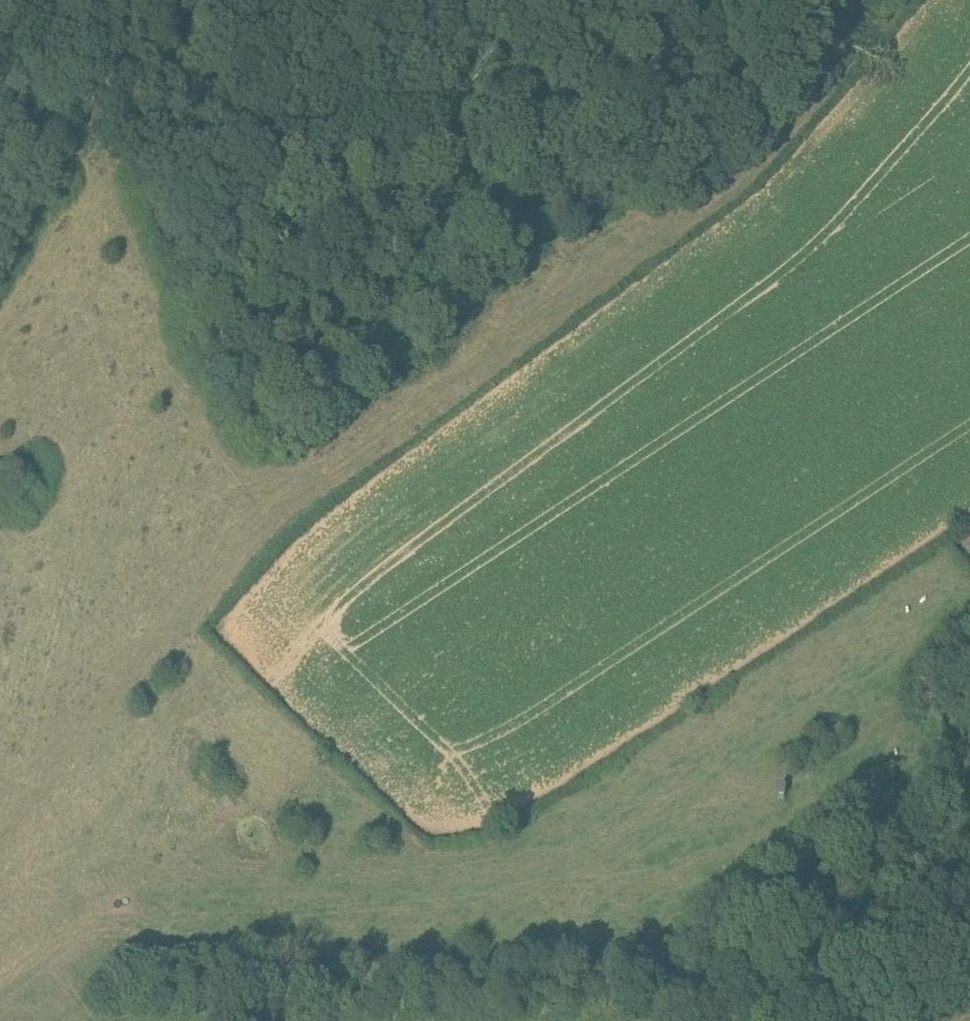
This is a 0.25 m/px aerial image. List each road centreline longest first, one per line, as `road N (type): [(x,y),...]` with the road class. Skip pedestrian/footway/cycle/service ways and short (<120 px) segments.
road 1 (track): [(0,201),(91,78),(117,0)]

